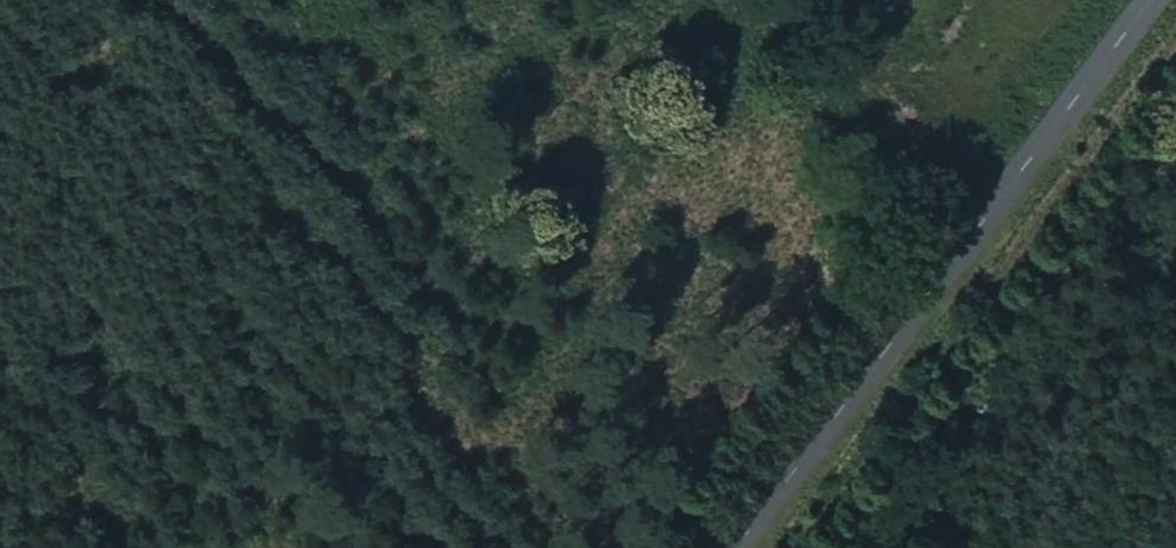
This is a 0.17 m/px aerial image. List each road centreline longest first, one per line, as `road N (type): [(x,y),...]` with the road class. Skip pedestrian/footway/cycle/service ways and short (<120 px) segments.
road 1 (tertiary): [(1165,0),(753,547)]

